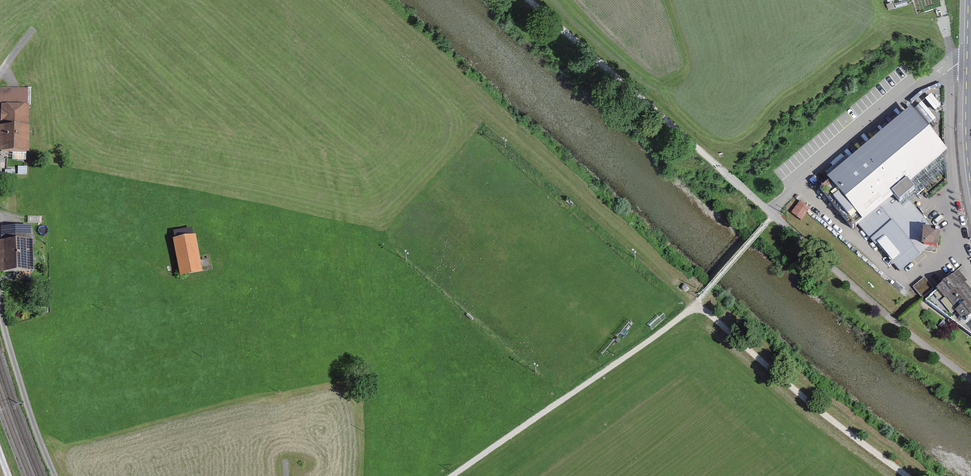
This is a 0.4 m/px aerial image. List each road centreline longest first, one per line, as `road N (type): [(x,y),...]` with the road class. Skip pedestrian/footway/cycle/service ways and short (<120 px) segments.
road 1 (track): [(774,215),(531,0)]
road 2 (track): [(452,475),(692,308)]
road 3 (track): [(692,308),(712,315),(908,475)]
road 4 (track): [(0,79),(29,79),(74,111),(182,207),(207,239)]
road 5 (track): [(0,216),(54,223),(128,251),(170,284)]
road 6 (track): [(59,475),(0,312)]

